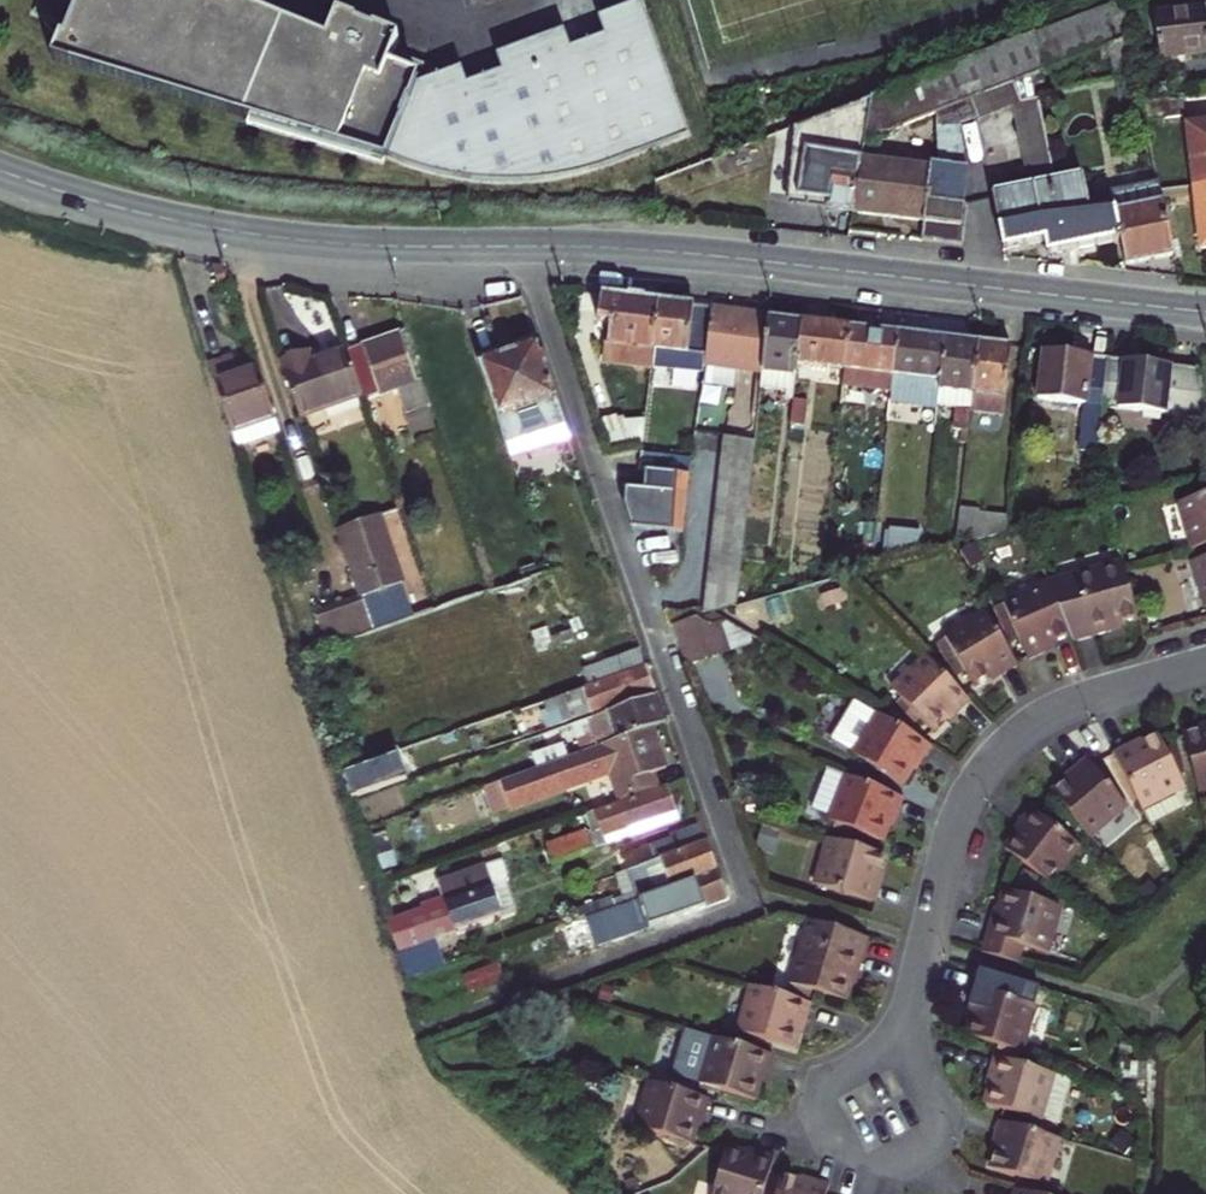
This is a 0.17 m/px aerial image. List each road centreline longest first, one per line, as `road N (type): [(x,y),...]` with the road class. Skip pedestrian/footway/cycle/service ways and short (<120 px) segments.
road 1 (secondary): [(527,247),(701,254),(1205,310)]
road 2 (residential): [(740,876),(527,247)]
road 3 (residential): [(882,1118),(955,823),(990,759),(1048,712),(1205,664)]
road 4 (secondary): [(0,171),(121,208),(266,237),(527,247)]

